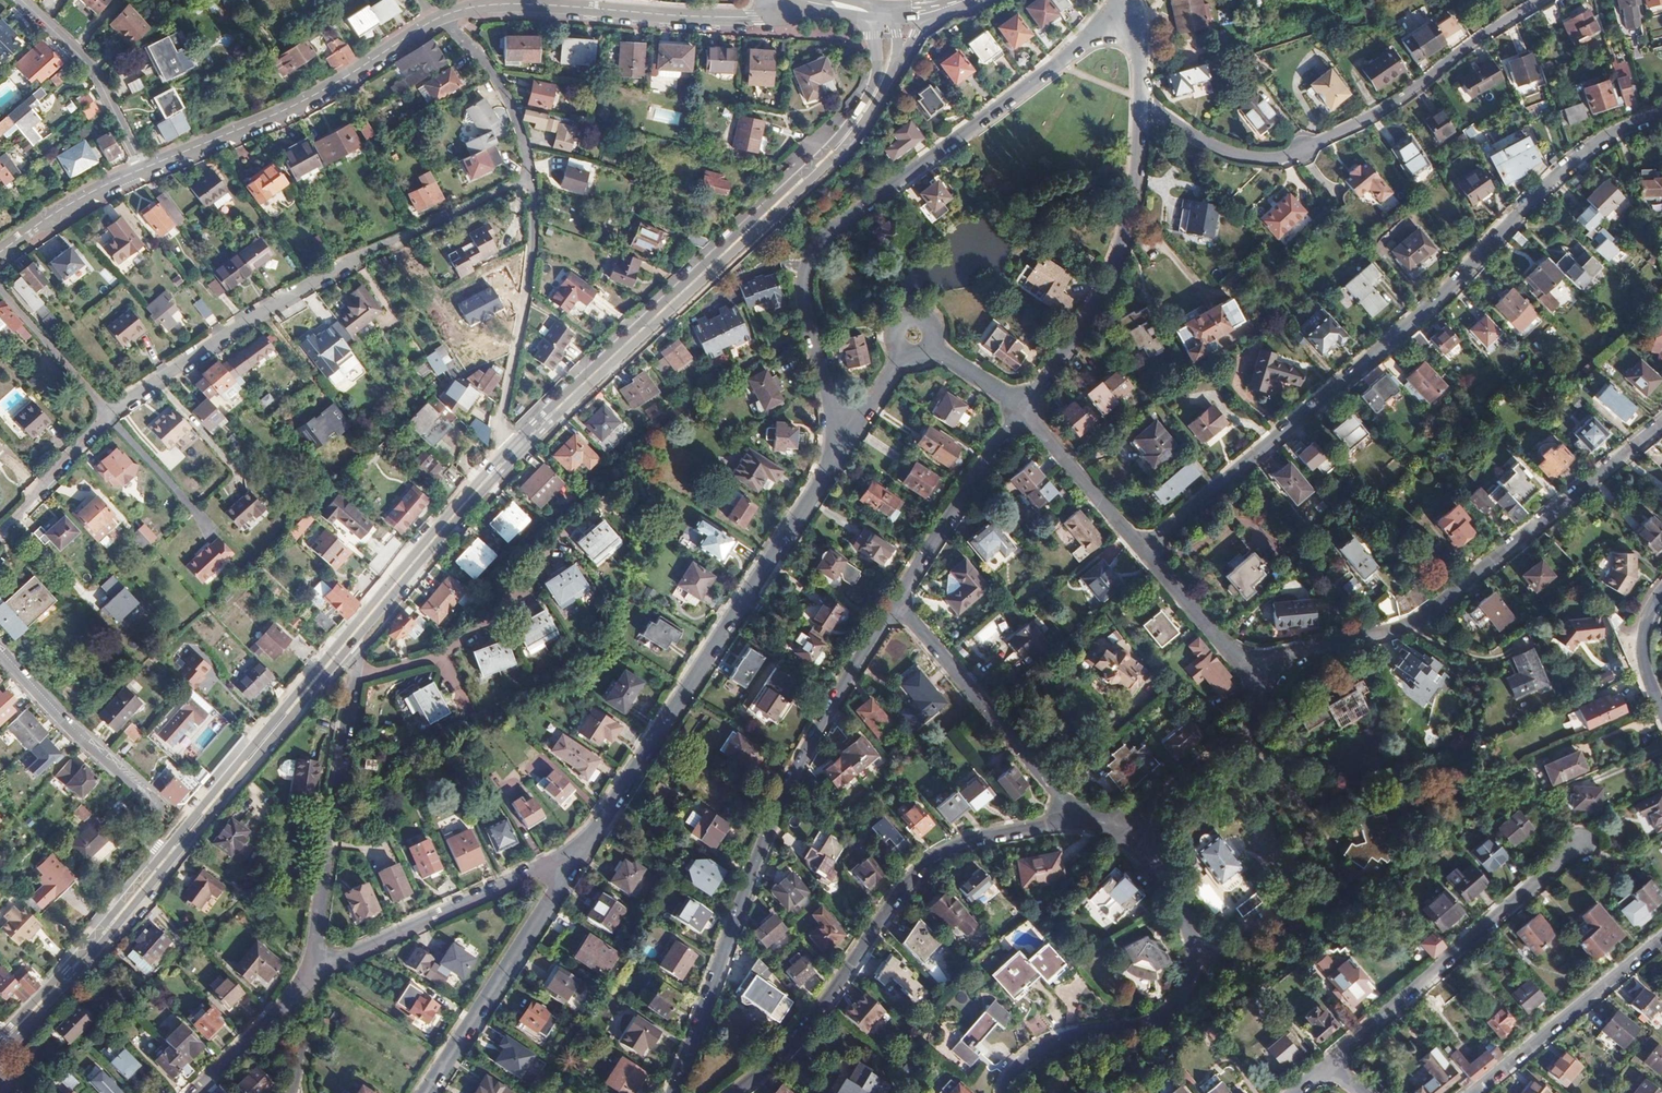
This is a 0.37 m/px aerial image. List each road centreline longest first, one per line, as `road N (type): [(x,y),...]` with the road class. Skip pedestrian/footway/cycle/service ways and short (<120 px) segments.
road 1 (residential): [(1139,552),(1427,311),(1577,159),(1661,117)]
road 2 (residential): [(1129,22),(1091,34),(817,247),(800,288),(838,439)]
road 3 (tertiary): [(876,16),(874,83),(836,140),(506,448)]
road 4 (tertiary): [(512,460),(823,172),(871,116),(901,54)]
road 5 (residential): [(897,605),(785,785),(672,1092)]
road 6 (residential): [(562,867),(604,817),(818,486),(838,439)]
road 7 (residential): [(1261,676),(1297,655),(1426,617),(1661,424)]
road 8 (residential): [(528,176),(228,336),(114,414)]
road 9 (residential): [(1136,105),(1217,152),(1276,162),(1378,114),(1542,0)]
road 10 (residential): [(1080,827),(975,840),(936,854),(895,898),(788,1046),(735,1092)]
road 11 (residential): [(431,20),(512,4),(876,16)]
road 12 (residential): [(1004,1092),(1019,1066),(1040,1050),(1142,1031),(1182,995),(1195,966),(1193,942),(1128,831)]
road 13 (residential): [(1325,1069),(1580,846)]
road 14 (residential): [(1136,105),(1123,237),(1076,336),(1020,414)]
road 15 (residential): [(310,976),(352,681),(346,652)]
road 16 (residential): [(144,170),(288,111),(431,20)]
road 17 (residential): [(1080,827),(897,605)]
road 18 (tertiary): [(340,641),(161,860)]
road 19 (tertiary): [(166,866),(346,652)]
road 20 (residential): [(562,867),(522,875),(310,976)]
road 21 (residential): [(528,176),(526,291),(503,415),(506,448)]
road 22 (residential): [(0,655),(75,737),(153,801),(161,860)]
road 23 (residential): [(423,1092),(551,898),(562,867)]
road 24 (tertiary): [(506,448),(340,641)]
road 25 (tertiary): [(346,652),(512,460)]
road 26 (tertiary): [(0,1052),(166,866)]
road 27 (residential): [(1473,1092),(1661,937)]
road 28 (tertiary): [(161,860),(0,1037)]
road 29 (residential): [(1020,414),(897,605)]
road 30 (residential): [(1128,831),(1248,733),(1262,708),(1261,676)]
road 31 (residential): [(25,0),(87,59),(144,170)]
road 32 (residential): [(431,20),(488,68),(515,119),(528,176)]
road 33 (residential): [(1020,414),(1139,552)]
road 34 (residential): [(1139,552),(1216,647),(1261,676)]
road 35 (residential): [(114,414),(0,282)]
road 36 (residential): [(0,254),(144,170)]
road 37 (residential): [(310,976),(195,1092)]
road 38 (residential): [(114,414),(0,529)]
road 39 (residential): [(1661,589),(1641,635),(1661,715)]

